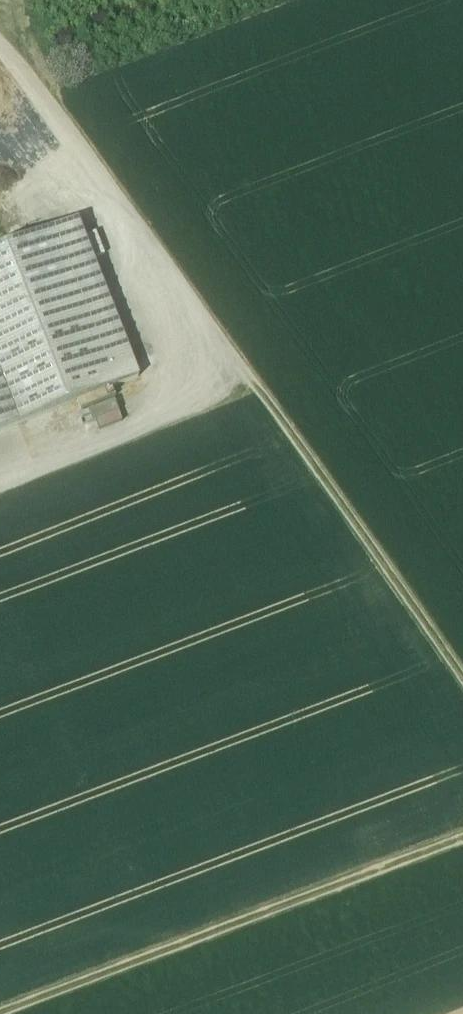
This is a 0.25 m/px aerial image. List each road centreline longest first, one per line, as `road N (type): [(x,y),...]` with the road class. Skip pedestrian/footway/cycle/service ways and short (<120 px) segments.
road 1 (track): [(0,1013),(462,838)]
road 2 (track): [(20,64),(249,385)]
road 3 (track): [(462,682),(249,385)]

